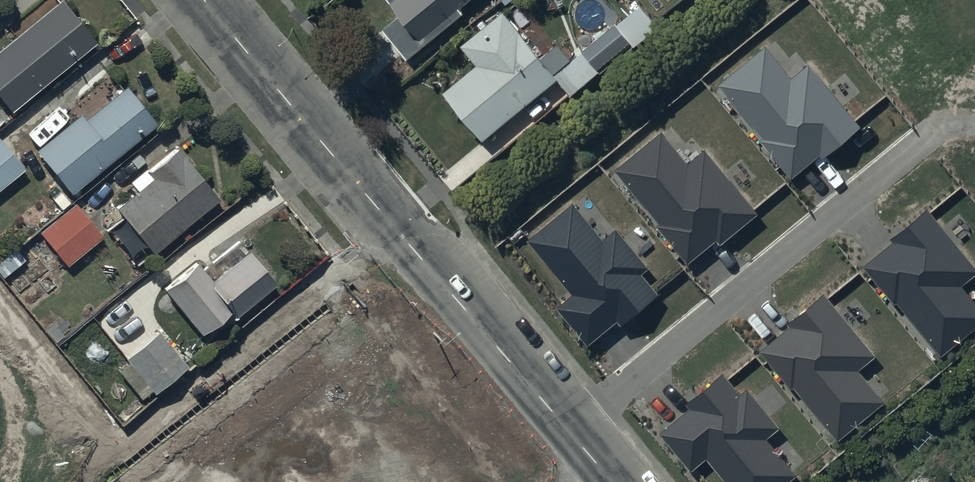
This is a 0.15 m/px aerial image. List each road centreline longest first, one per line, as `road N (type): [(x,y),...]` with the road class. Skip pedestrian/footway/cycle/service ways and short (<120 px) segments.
road 1 (tertiary): [(208,0),(608,481)]
road 2 (track): [(148,481),(415,252)]

